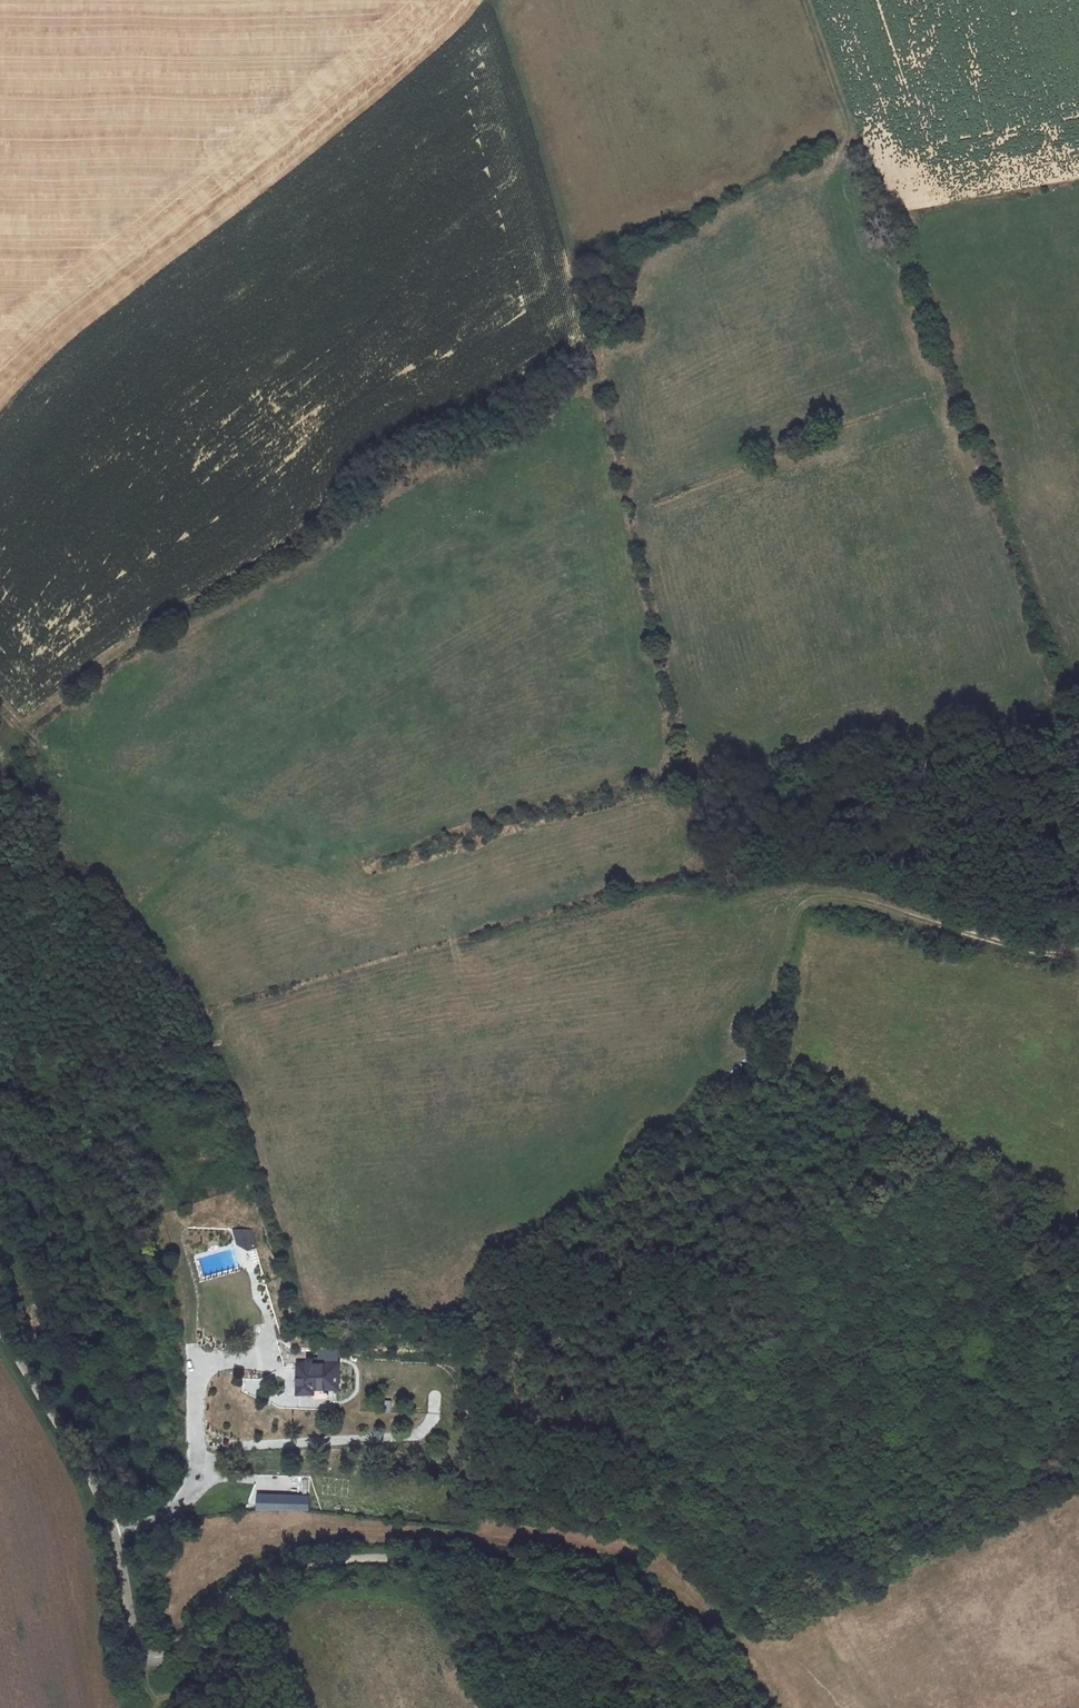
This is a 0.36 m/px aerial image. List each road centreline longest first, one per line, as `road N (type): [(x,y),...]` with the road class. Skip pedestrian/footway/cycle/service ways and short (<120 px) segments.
road 1 (residential): [(713,1707),(598,1597),(393,1559),(319,1561),(260,1577),(215,1604),(156,1662),(142,1654),(111,1534),(82,1464),(0,1331)]
road 2 (track): [(1078,1286),(1024,1270),(977,1182),(960,1173),(888,1197),(860,1182),(833,1186),(807,1144),(791,1142),(724,1188)]
road 3 (track): [(865,898),(1055,946),(1078,943)]

